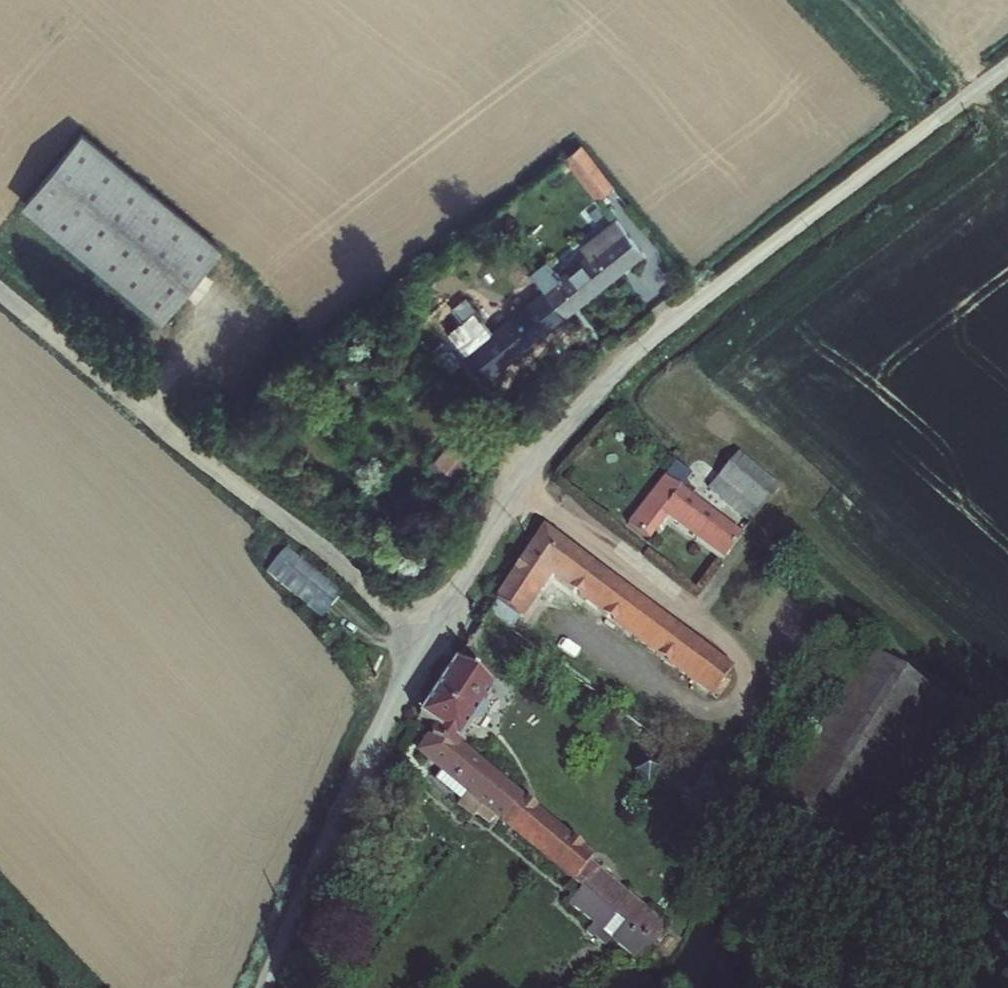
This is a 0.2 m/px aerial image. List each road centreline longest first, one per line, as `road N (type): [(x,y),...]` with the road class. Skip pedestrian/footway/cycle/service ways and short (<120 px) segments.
road 1 (unclassified): [(268,987),(428,636),(543,453),(636,352),(1007,67)]
road 2 (track): [(0,290),(428,636)]

